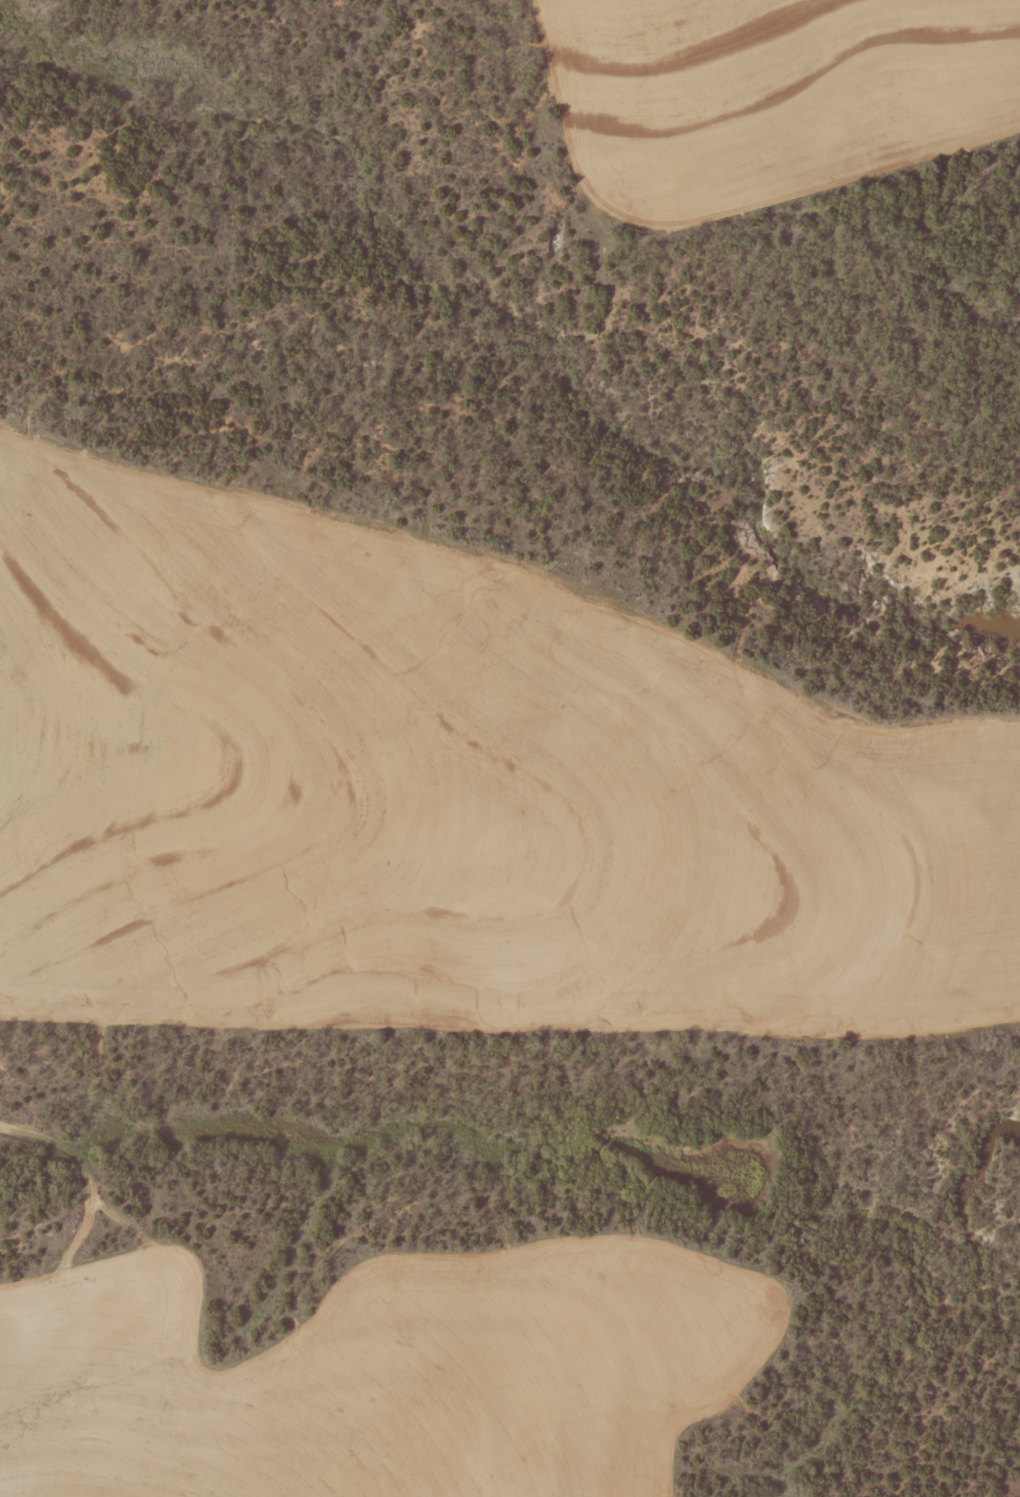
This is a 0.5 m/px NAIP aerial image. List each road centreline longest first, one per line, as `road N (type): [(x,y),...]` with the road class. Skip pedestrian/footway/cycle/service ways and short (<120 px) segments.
road 1 (residential): [(0,1295),(103,1264),(103,1208),(0,1125)]

